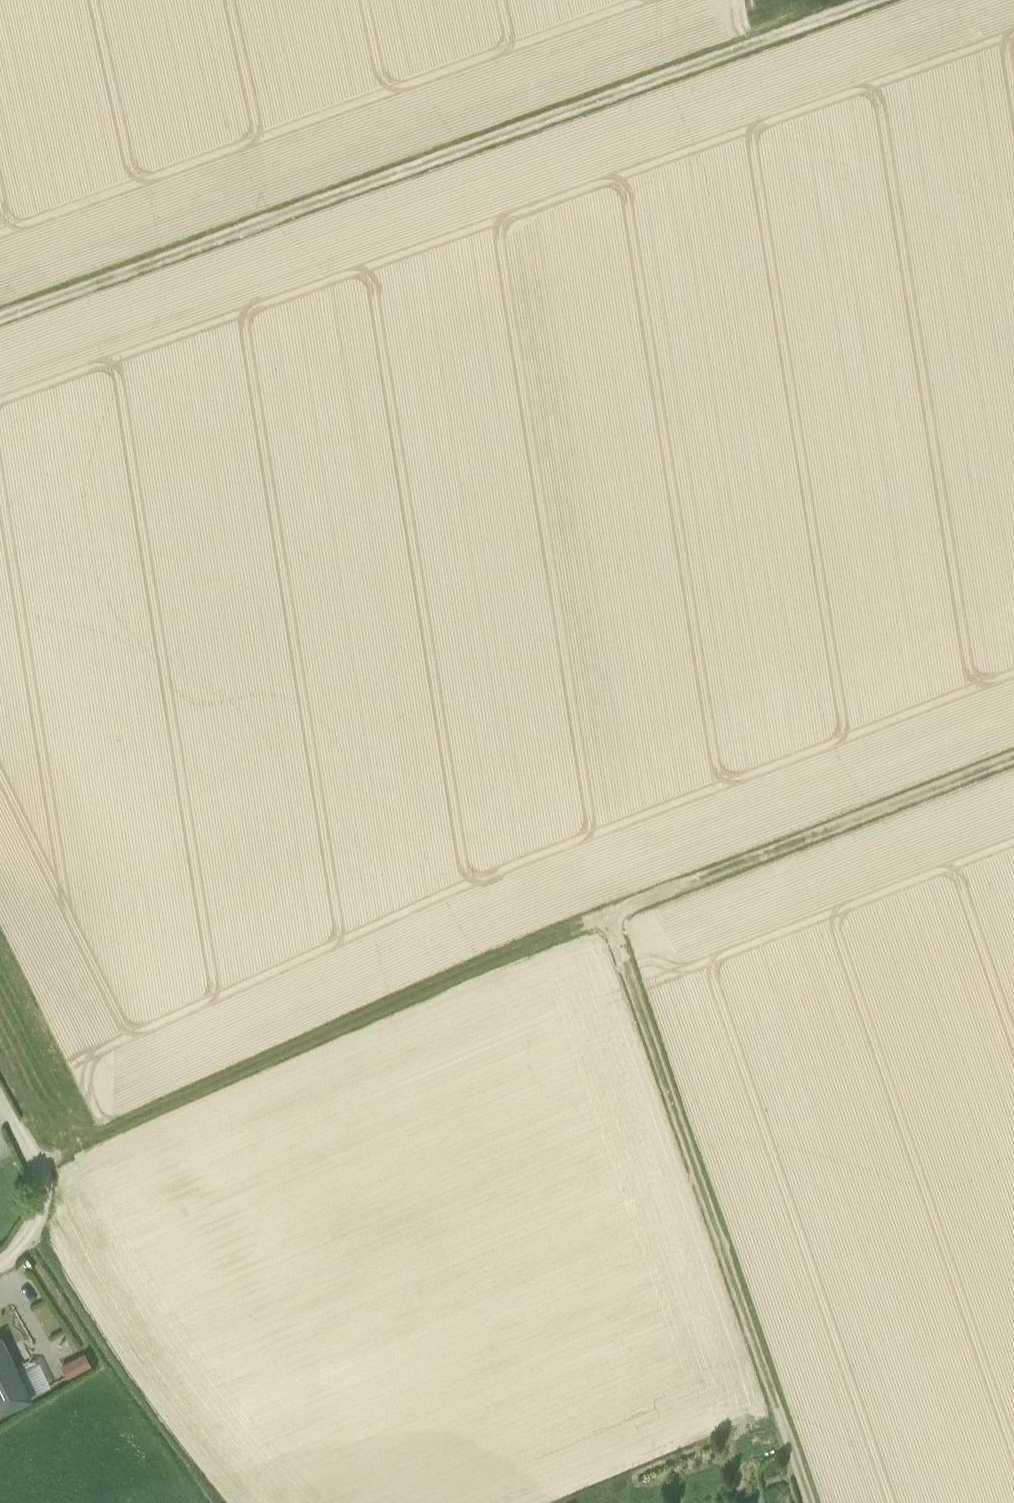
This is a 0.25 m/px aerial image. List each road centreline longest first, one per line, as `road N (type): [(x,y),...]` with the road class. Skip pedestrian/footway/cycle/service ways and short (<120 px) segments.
road 1 (track): [(877,0),(0,317)]
road 2 (track): [(50,1179),(63,1153),(610,917)]
road 3 (track): [(610,917),(811,1502)]
road 4 (track): [(1013,758),(610,917)]

